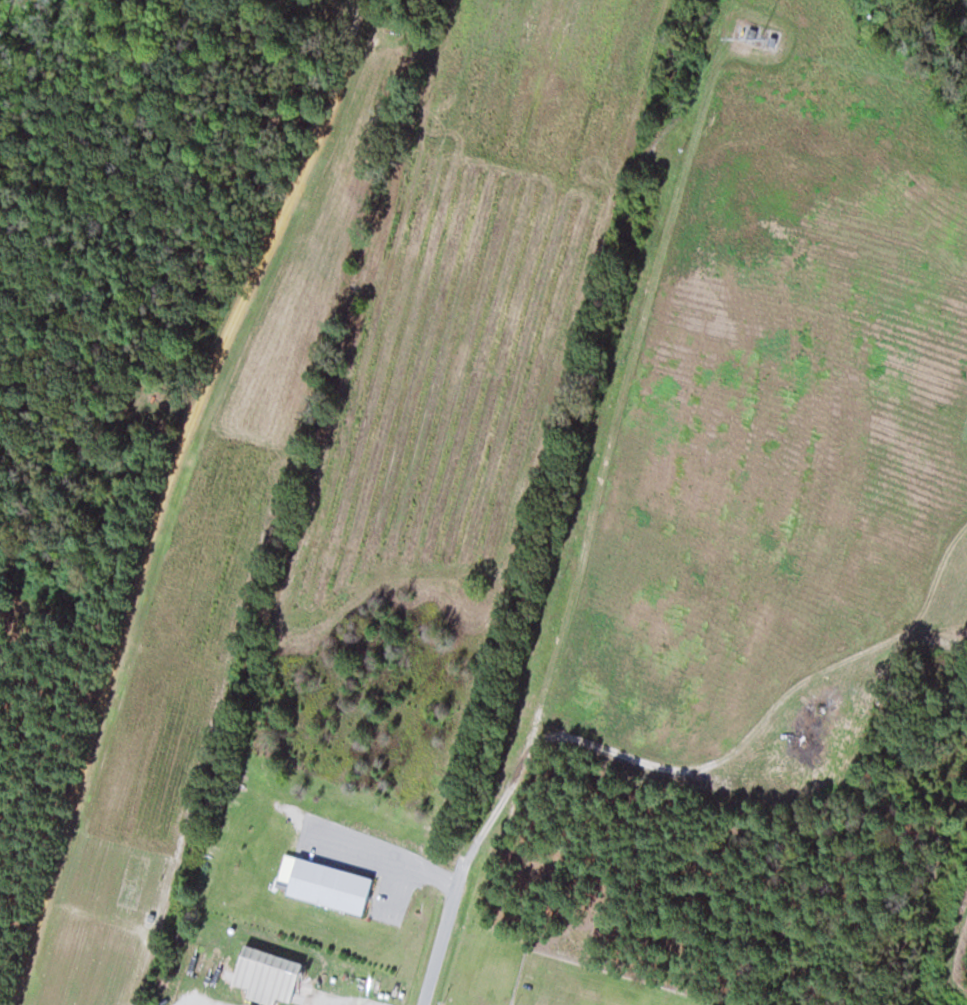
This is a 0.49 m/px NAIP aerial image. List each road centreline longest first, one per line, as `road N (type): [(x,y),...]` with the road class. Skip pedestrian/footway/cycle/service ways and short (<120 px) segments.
road 1 (residential): [(0,939),(46,774),(161,434),(338,62),(378,0)]
road 2 (residential): [(423,1004),(461,873)]

